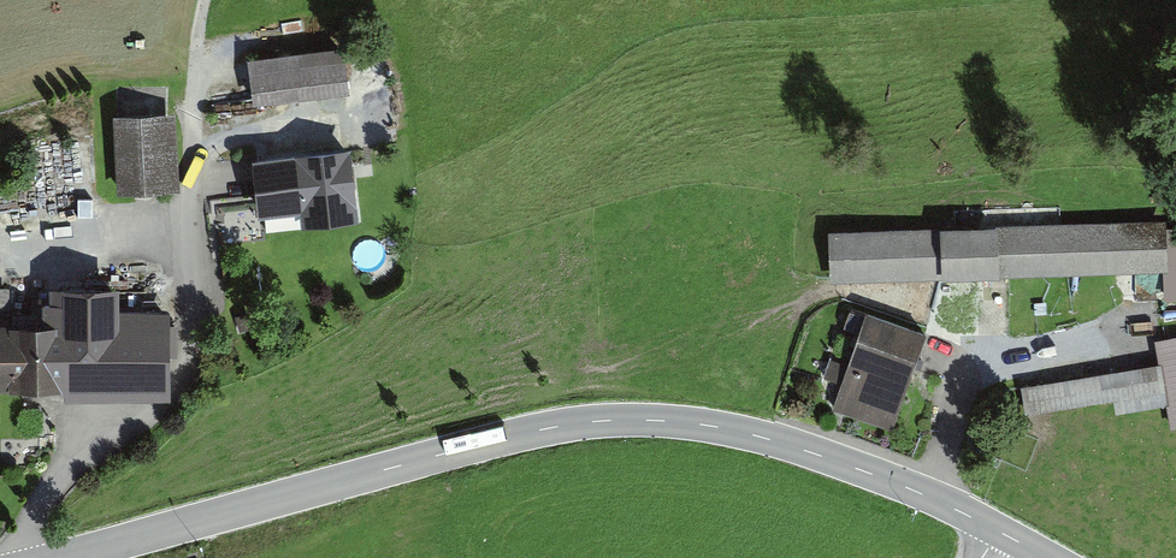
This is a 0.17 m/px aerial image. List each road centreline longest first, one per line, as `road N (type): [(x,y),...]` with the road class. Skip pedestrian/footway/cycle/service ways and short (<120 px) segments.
road 1 (tertiary): [(1047,557),(924,495),(790,446),(669,421),(612,420),(467,446),(63,557)]
road 2 (track): [(97,435),(178,399),(193,366),(195,99),(207,0)]
road 3 (track): [(844,288),(923,314),(982,350),(1159,347)]
road 4 (track): [(982,350),(924,495)]

